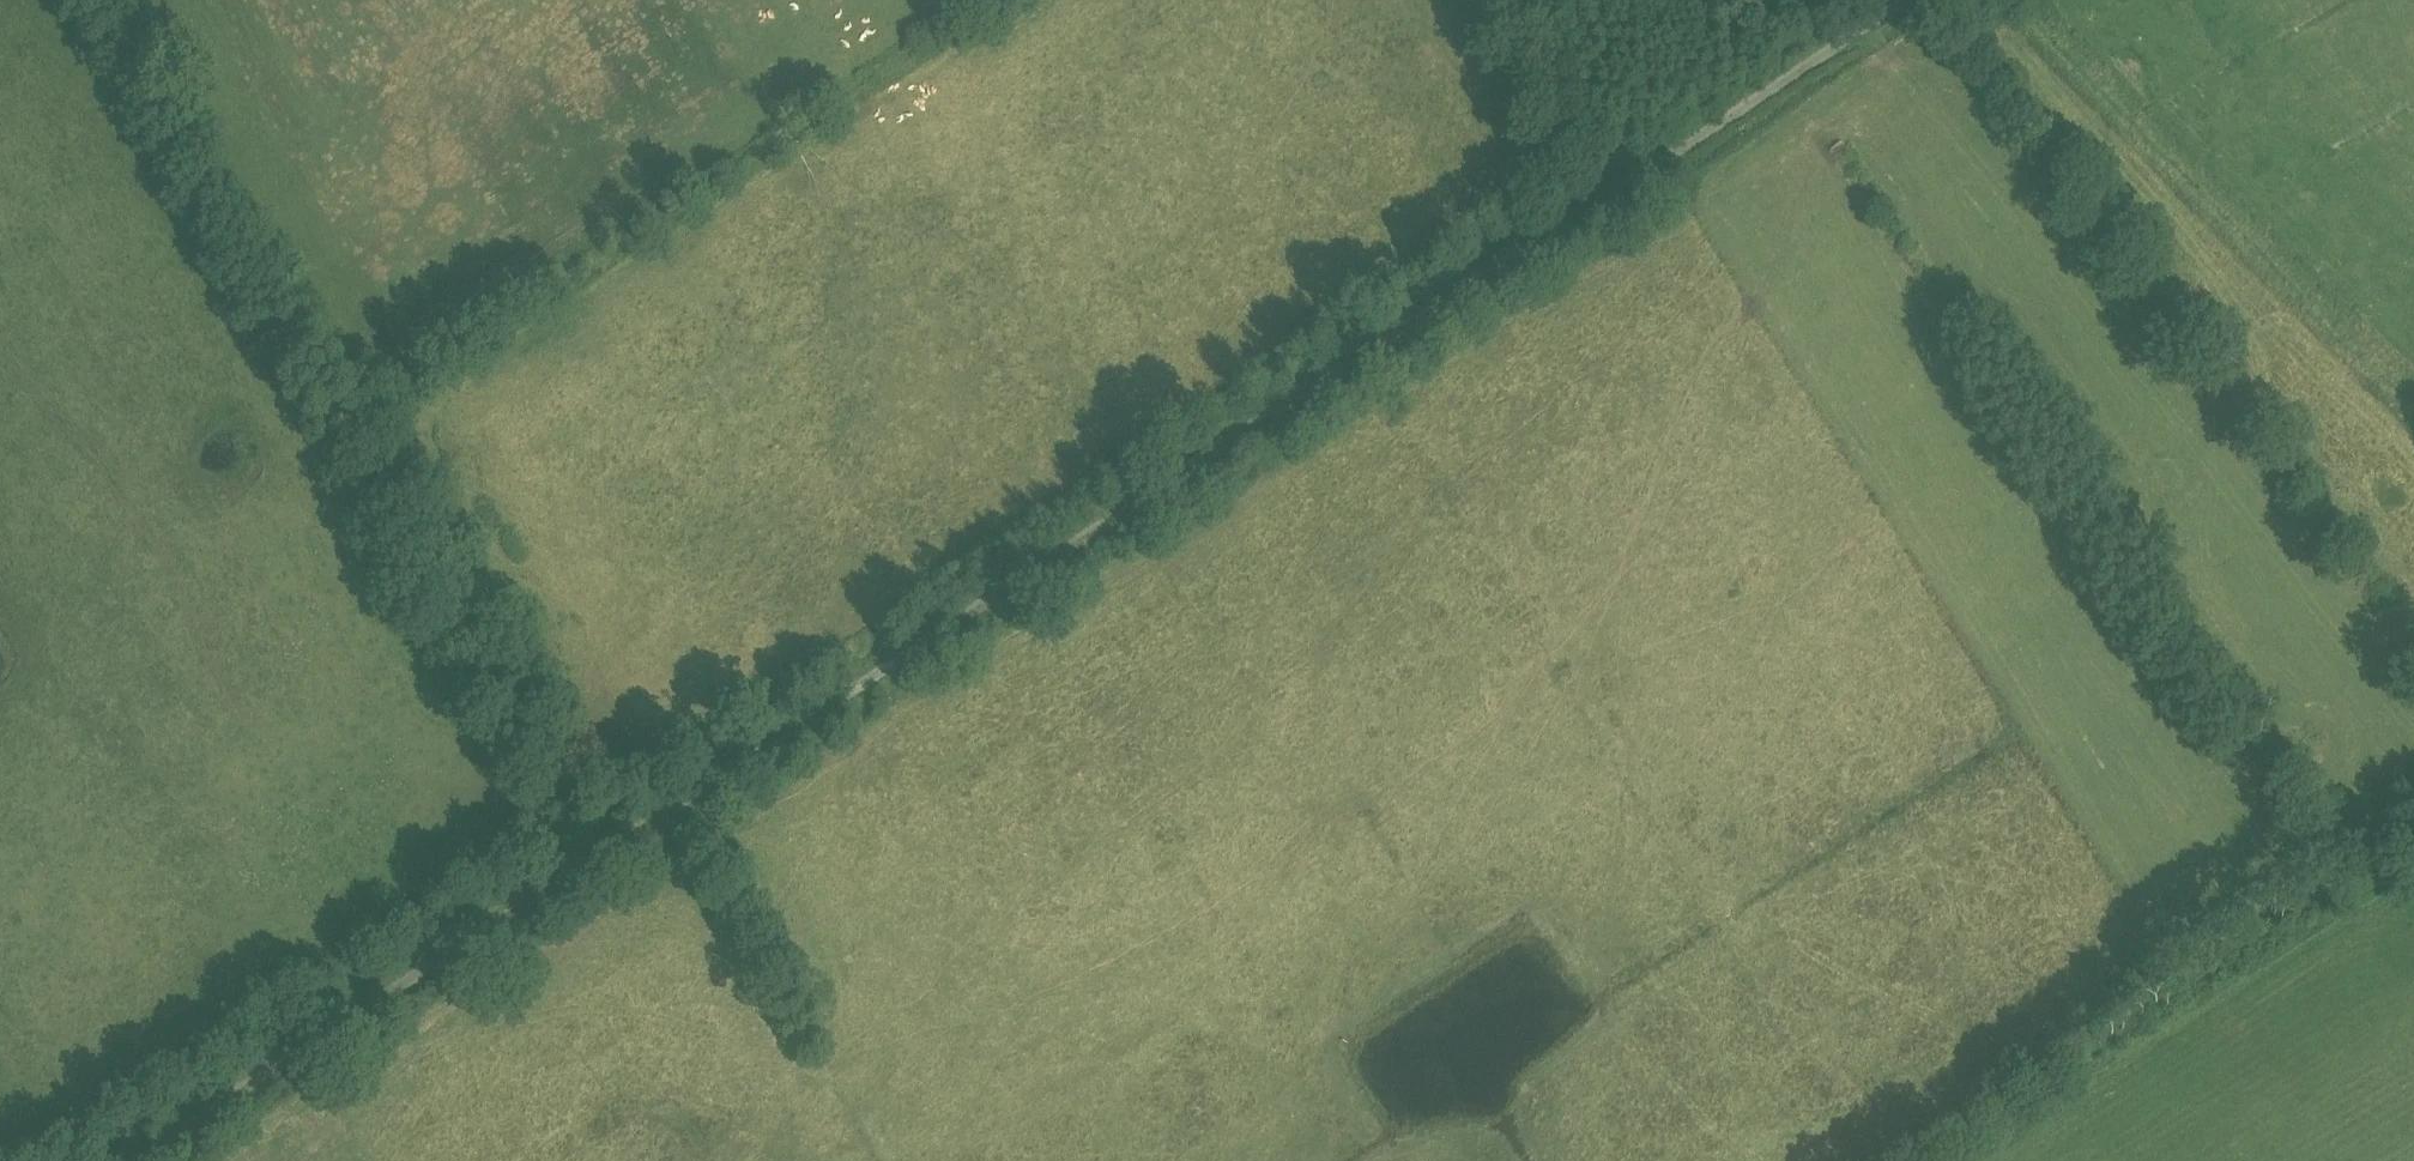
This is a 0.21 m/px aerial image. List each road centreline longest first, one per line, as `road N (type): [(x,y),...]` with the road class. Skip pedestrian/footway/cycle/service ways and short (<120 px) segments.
road 1 (residential): [(1896,0),(168,1160)]

